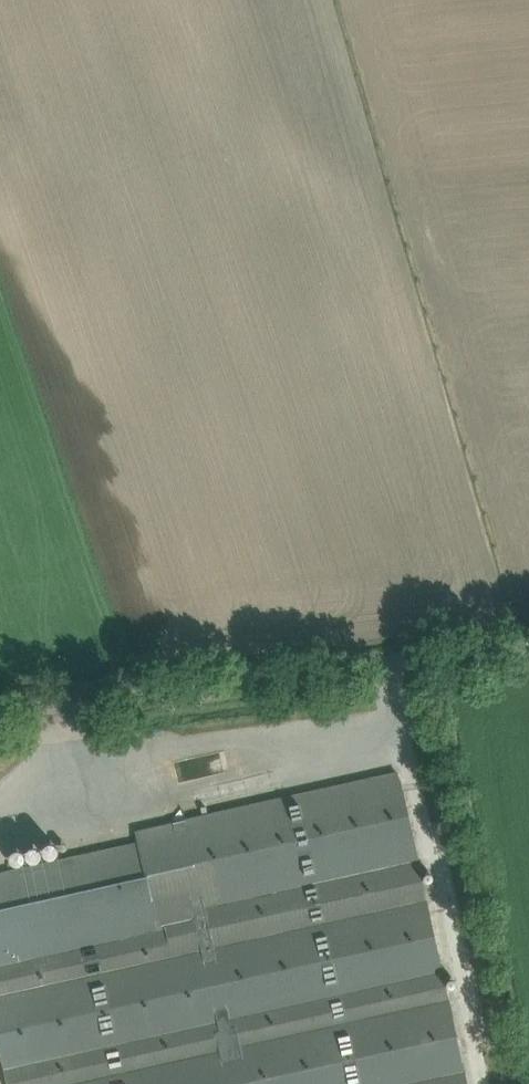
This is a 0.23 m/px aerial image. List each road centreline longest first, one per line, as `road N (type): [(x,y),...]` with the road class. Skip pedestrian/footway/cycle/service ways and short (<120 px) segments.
road 1 (unclassified): [(0,706),(528,650)]

